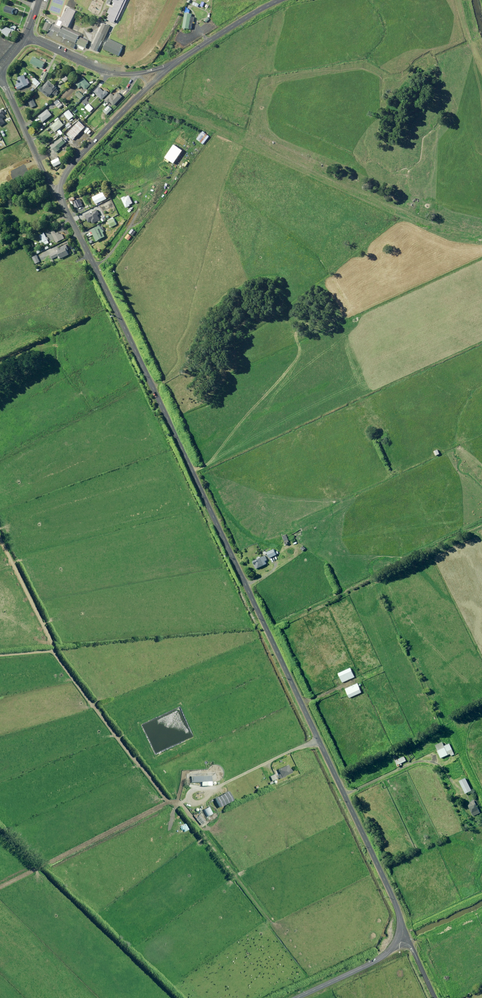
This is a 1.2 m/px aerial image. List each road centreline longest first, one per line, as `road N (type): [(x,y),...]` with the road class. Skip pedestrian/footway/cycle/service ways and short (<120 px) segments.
road 1 (unclassified): [(60,196),(397,906),(398,941)]
road 2 (unclassified): [(179,60),(71,166),(60,196)]
road 3 (unclassified): [(179,60),(140,73),(109,72),(23,34)]
road 4 (unclassified): [(0,73),(60,196)]

